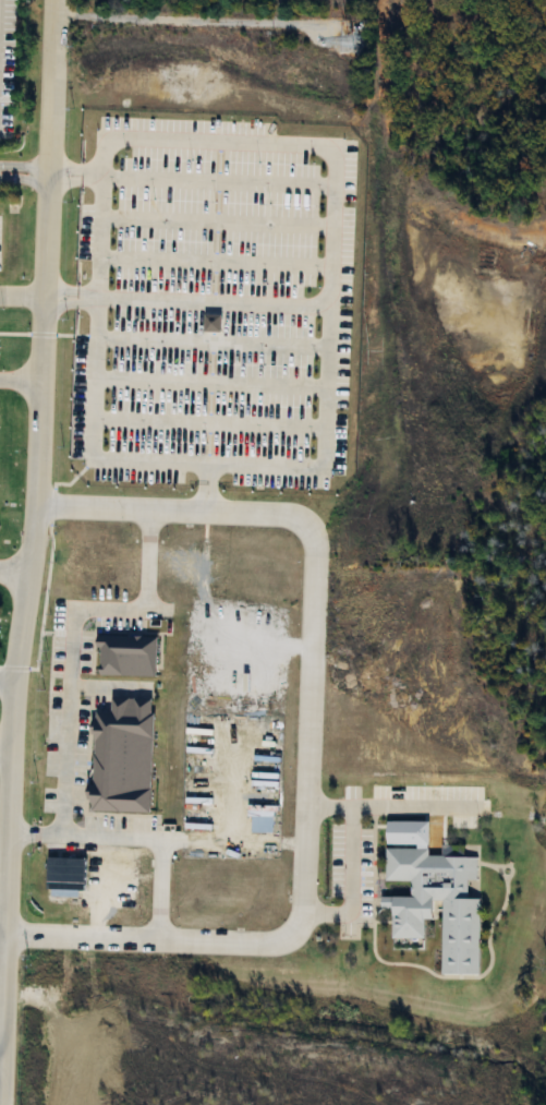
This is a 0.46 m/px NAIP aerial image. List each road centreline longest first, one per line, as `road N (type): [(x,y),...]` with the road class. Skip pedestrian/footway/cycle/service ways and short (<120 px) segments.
road 1 (residential): [(0,1059),(11,719),(36,485),(54,0)]
road 2 (residential): [(35,505),(287,519),(301,530),(301,913),(294,932),(260,947),(3,938)]

